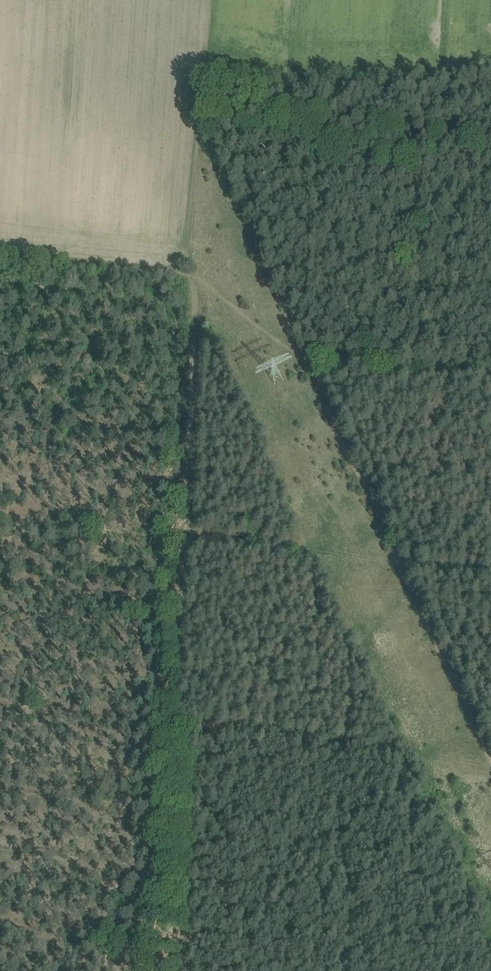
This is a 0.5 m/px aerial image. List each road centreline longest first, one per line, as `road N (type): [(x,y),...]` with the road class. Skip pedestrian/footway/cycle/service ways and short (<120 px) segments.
road 1 (track): [(159,970),(192,268)]

